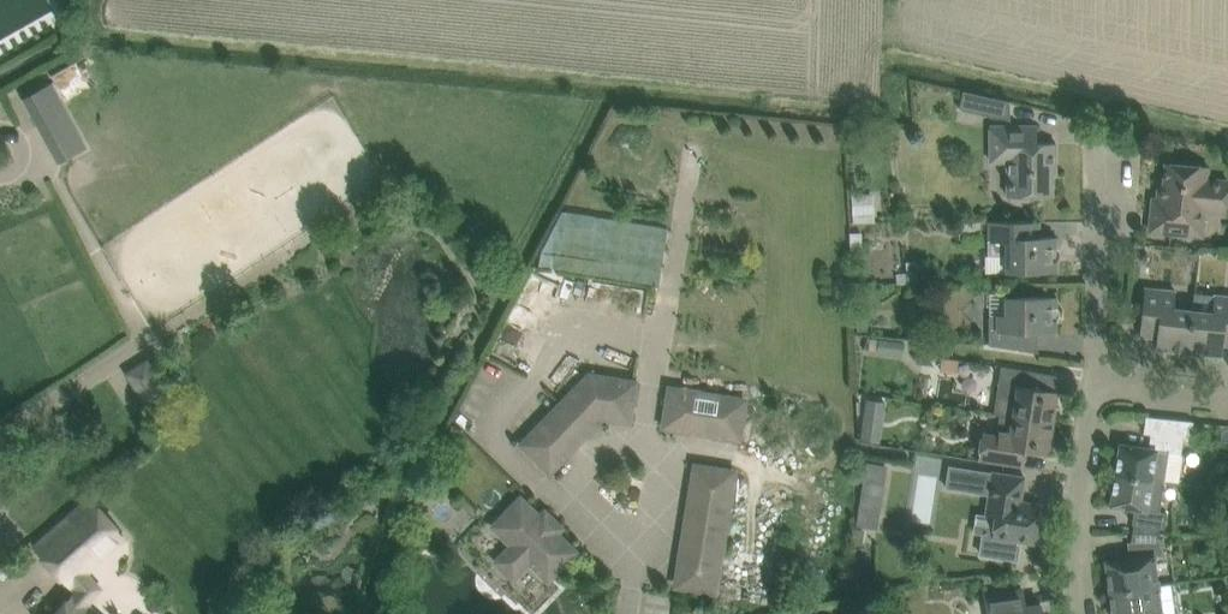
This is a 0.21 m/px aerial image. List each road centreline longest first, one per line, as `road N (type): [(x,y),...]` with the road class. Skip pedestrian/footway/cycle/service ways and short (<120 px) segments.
road 1 (residential): [(1102,388),(1103,139)]
road 2 (residential): [(1079,613),(1072,576),(1102,388)]
road 3 (residential): [(1227,401),(1102,388)]

